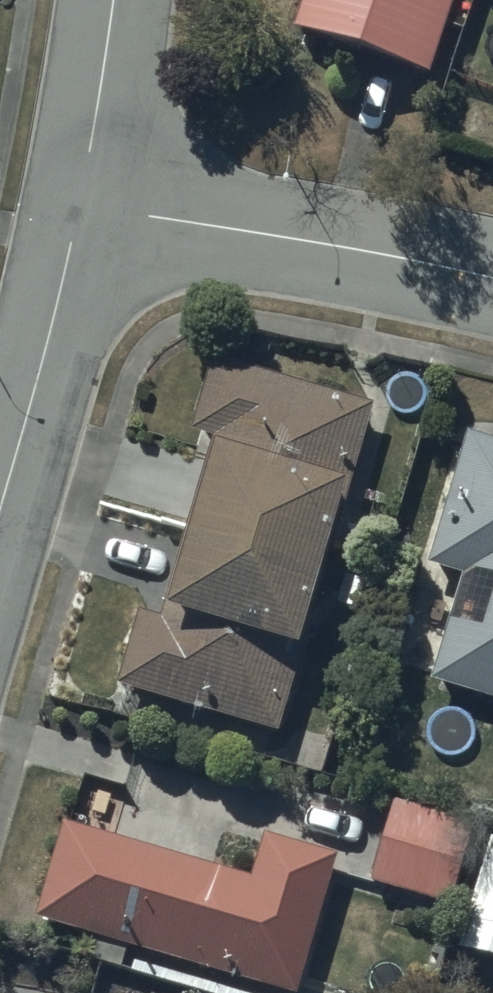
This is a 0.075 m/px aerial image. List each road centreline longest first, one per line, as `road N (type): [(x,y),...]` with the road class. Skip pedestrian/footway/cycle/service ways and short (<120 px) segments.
road 1 (residential): [(85,213),(346,248),(492,280)]
road 2 (residential): [(0,531),(85,213)]
road 3 (residential): [(85,213),(119,0)]

